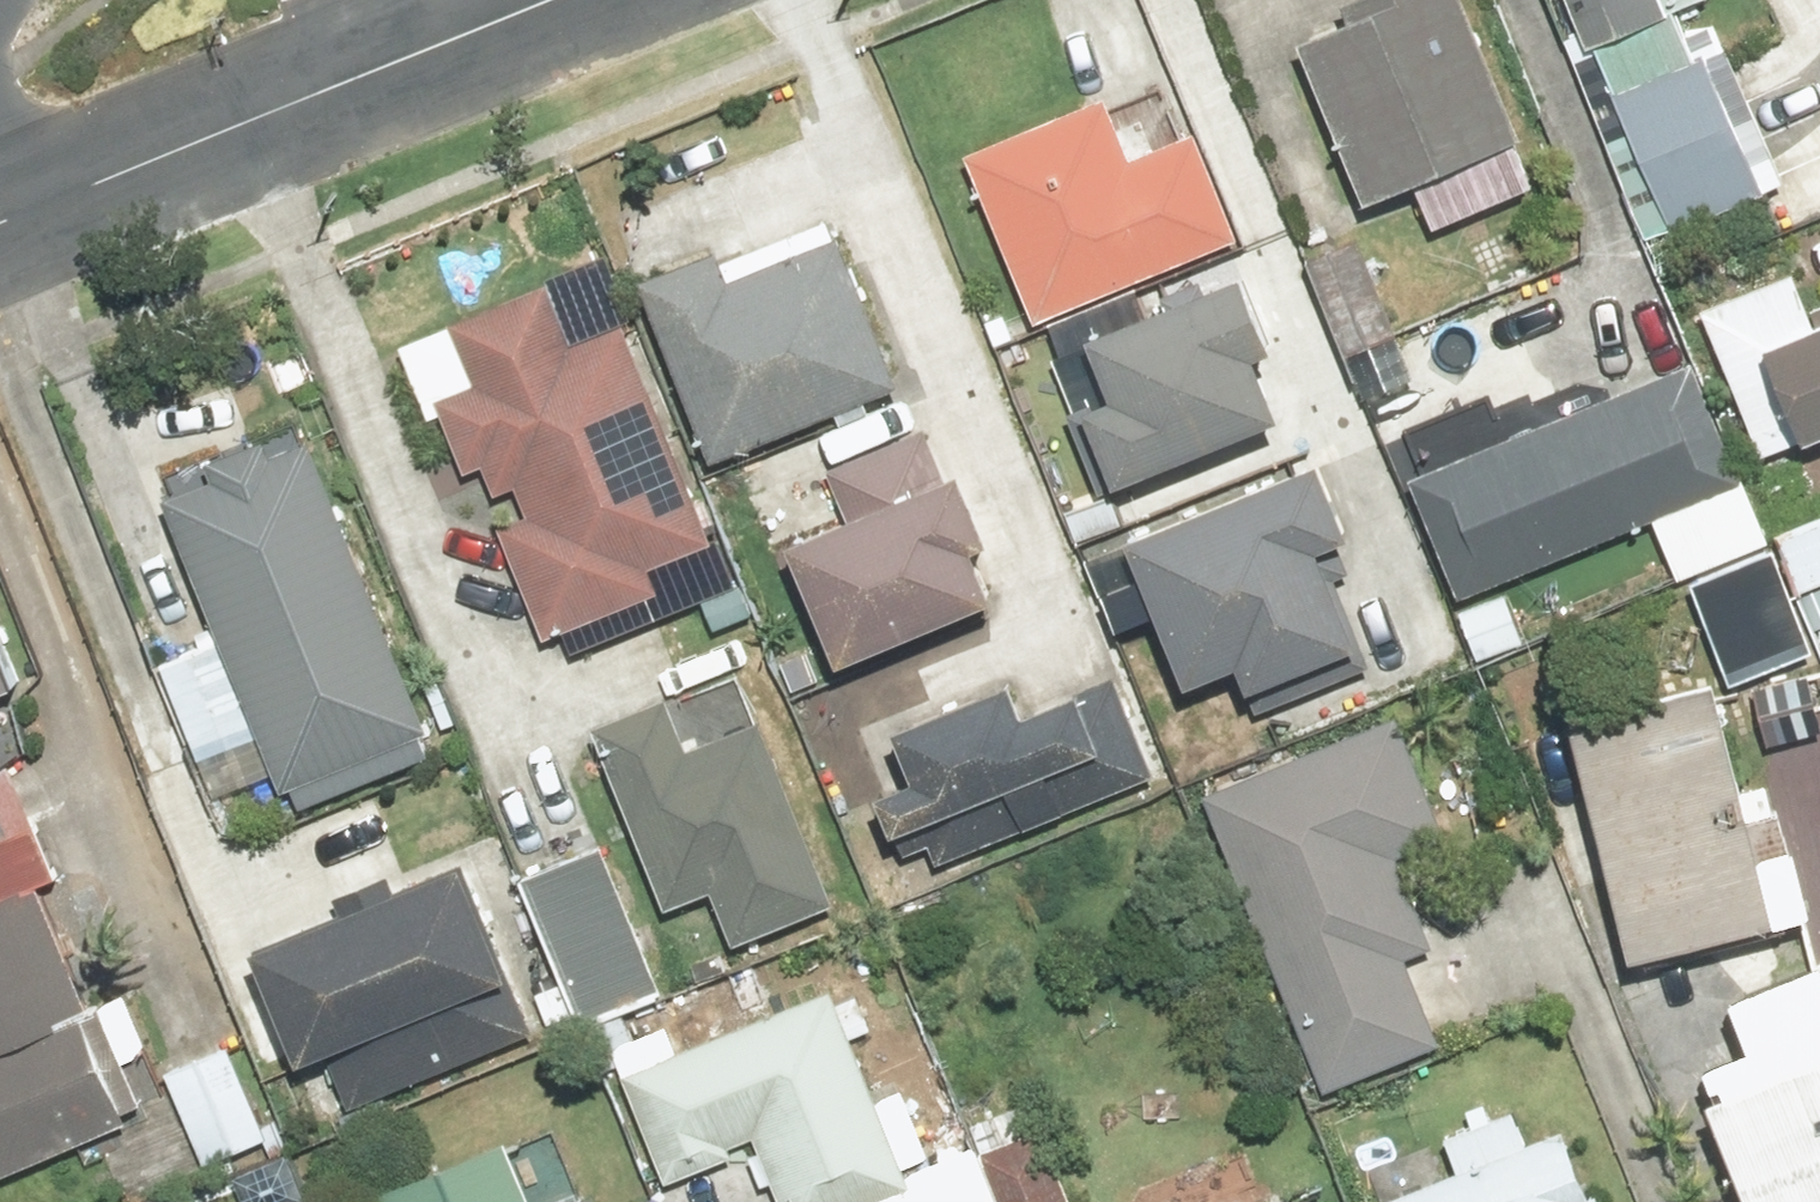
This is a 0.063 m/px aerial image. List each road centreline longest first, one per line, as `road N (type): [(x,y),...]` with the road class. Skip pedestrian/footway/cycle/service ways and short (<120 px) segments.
road 1 (residential): [(0,224),(392,68)]
road 2 (residential): [(392,68),(560,0)]

